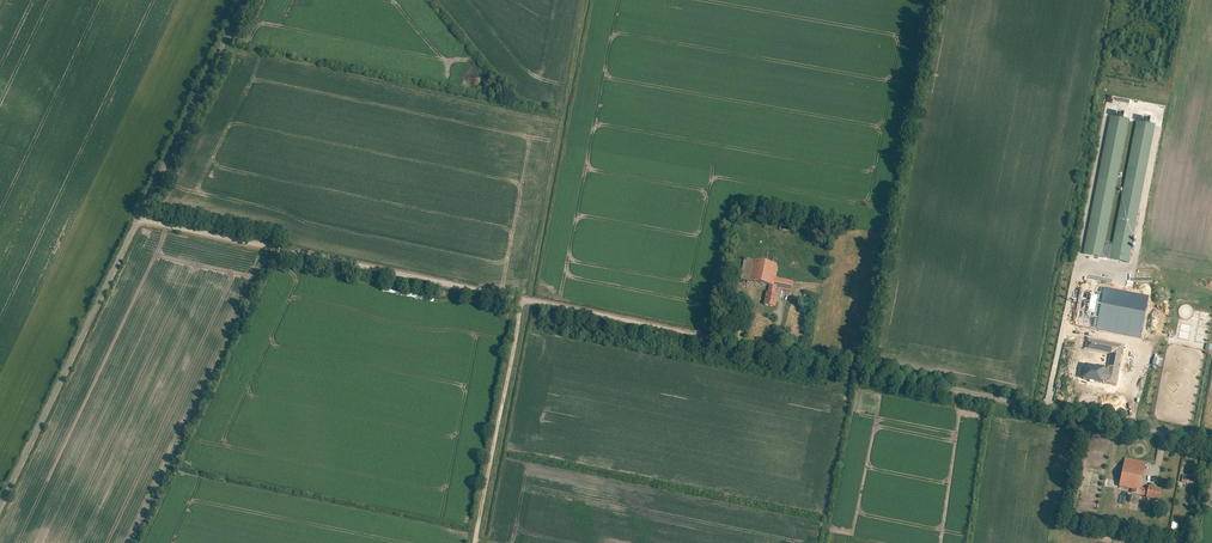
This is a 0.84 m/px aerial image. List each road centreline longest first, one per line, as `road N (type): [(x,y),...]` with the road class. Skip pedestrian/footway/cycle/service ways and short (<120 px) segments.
road 1 (unclassified): [(142,217),(1211,442)]
road 2 (unclassified): [(142,217),(0,512)]
road 3 (track): [(475,542),(523,300)]
road 4 (unclassified): [(246,0),(142,217)]

